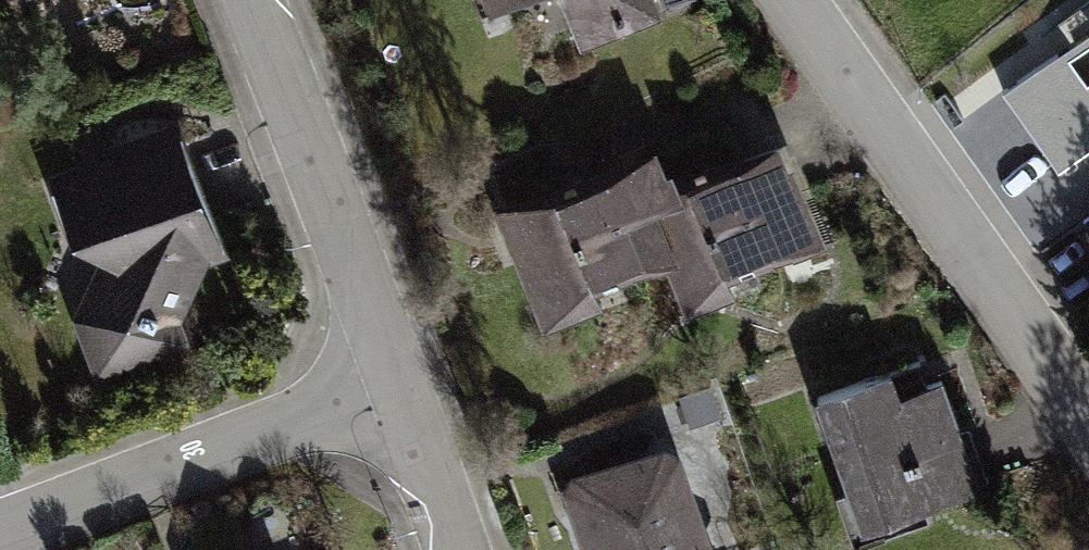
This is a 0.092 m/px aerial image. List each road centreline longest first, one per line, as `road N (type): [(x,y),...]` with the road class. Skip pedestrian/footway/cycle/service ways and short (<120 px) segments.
road 1 (residential): [(1088,424),(812,0)]
road 2 (residential): [(0,531),(398,375)]
road 3 (residential): [(241,0),(398,375)]
road 4 (residential): [(398,375),(456,549)]

